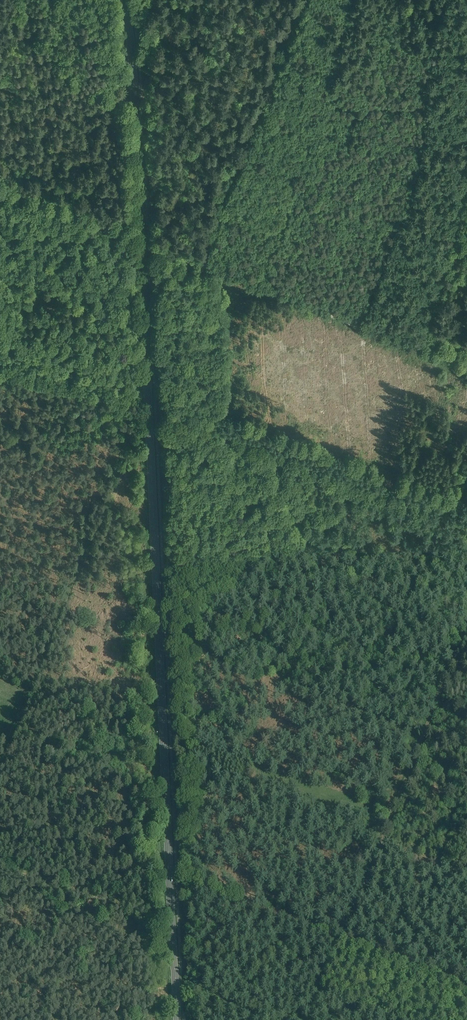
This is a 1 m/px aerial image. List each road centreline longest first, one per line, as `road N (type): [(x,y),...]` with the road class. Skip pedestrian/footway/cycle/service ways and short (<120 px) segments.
road 1 (primary): [(176,1019),(137,104),(125,0)]
road 2 (track): [(313,1019),(466,627)]
road 3 (track): [(466,373),(197,262)]
road 4 (track): [(197,262),(304,0)]
road 5 (track): [(197,262),(0,183)]

